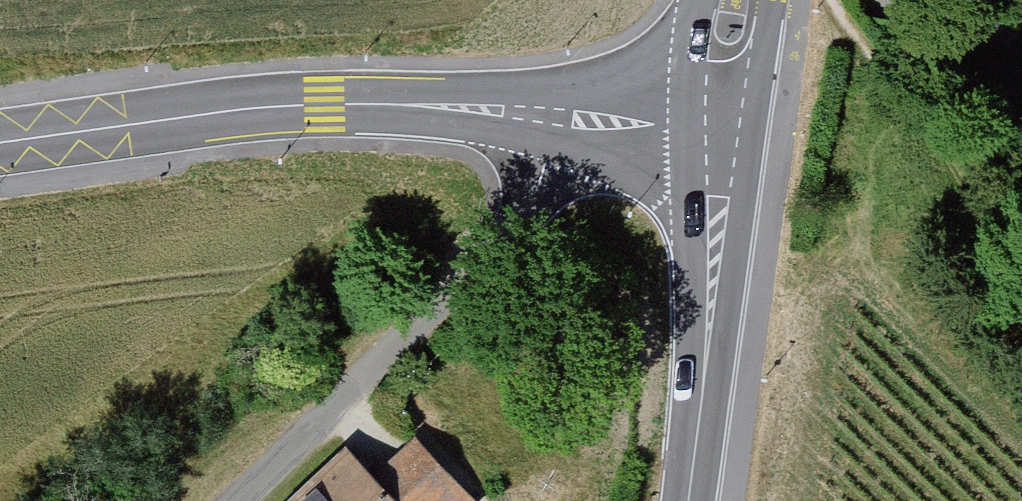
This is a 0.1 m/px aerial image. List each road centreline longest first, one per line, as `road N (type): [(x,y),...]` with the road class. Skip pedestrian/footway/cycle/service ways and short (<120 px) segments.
road 1 (tertiary): [(0,142),(326,102),(533,115)]
road 2 (unclassified): [(533,115),(462,268),(226,500)]
road 3 (tertiary): [(727,146),(686,500)]
road 4 (tertiary): [(533,115),(727,146)]
road 5 (tertiary): [(743,0),(727,146)]

